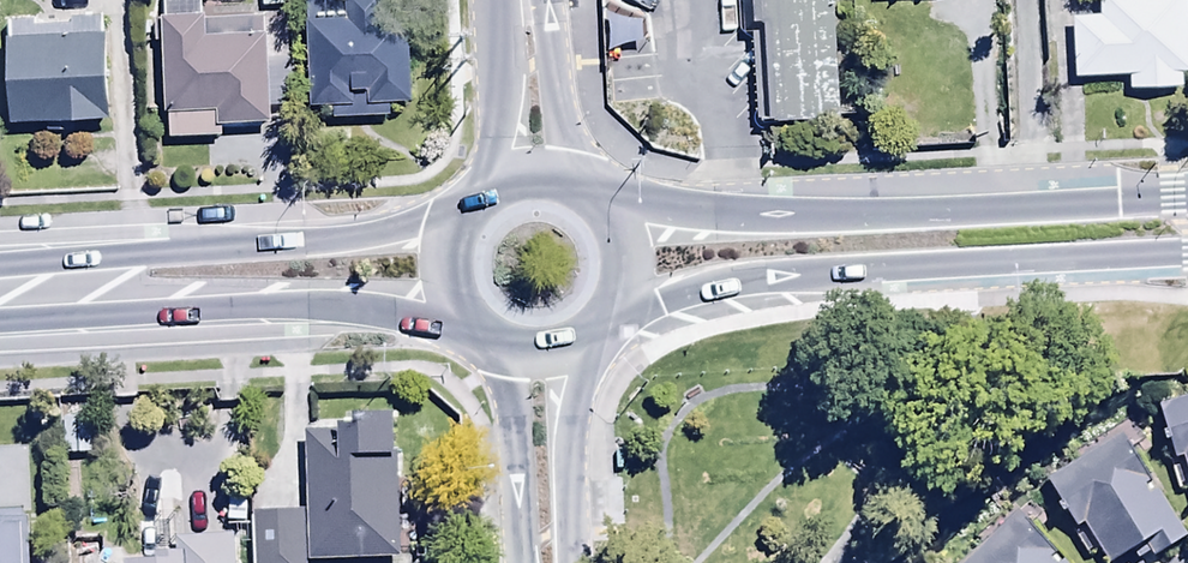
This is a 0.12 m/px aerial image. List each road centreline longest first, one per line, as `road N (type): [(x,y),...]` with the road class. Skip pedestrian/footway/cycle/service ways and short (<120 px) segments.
road 1 (trunk): [(595,202),(731,219),(1187,204)]
road 2 (trunk): [(1187,260),(731,283),(608,321)]
road 3 (trunk): [(461,327),(355,315),(151,326),(46,291)]
road 4 (trunk): [(46,291),(150,254),(274,246),(458,214)]
road 5 (secondary): [(587,343),(569,424),(569,562)]
road 6 (secondary): [(516,562),(506,378),(497,354)]
road 7 (tertiary): [(538,0),(574,187)]
road 8 (tertiary): [(487,189),(502,0)]
road 9 (trunk): [(595,202),(624,259),(608,321)]
road 10 (trunk): [(461,327),(440,271),(458,214)]

